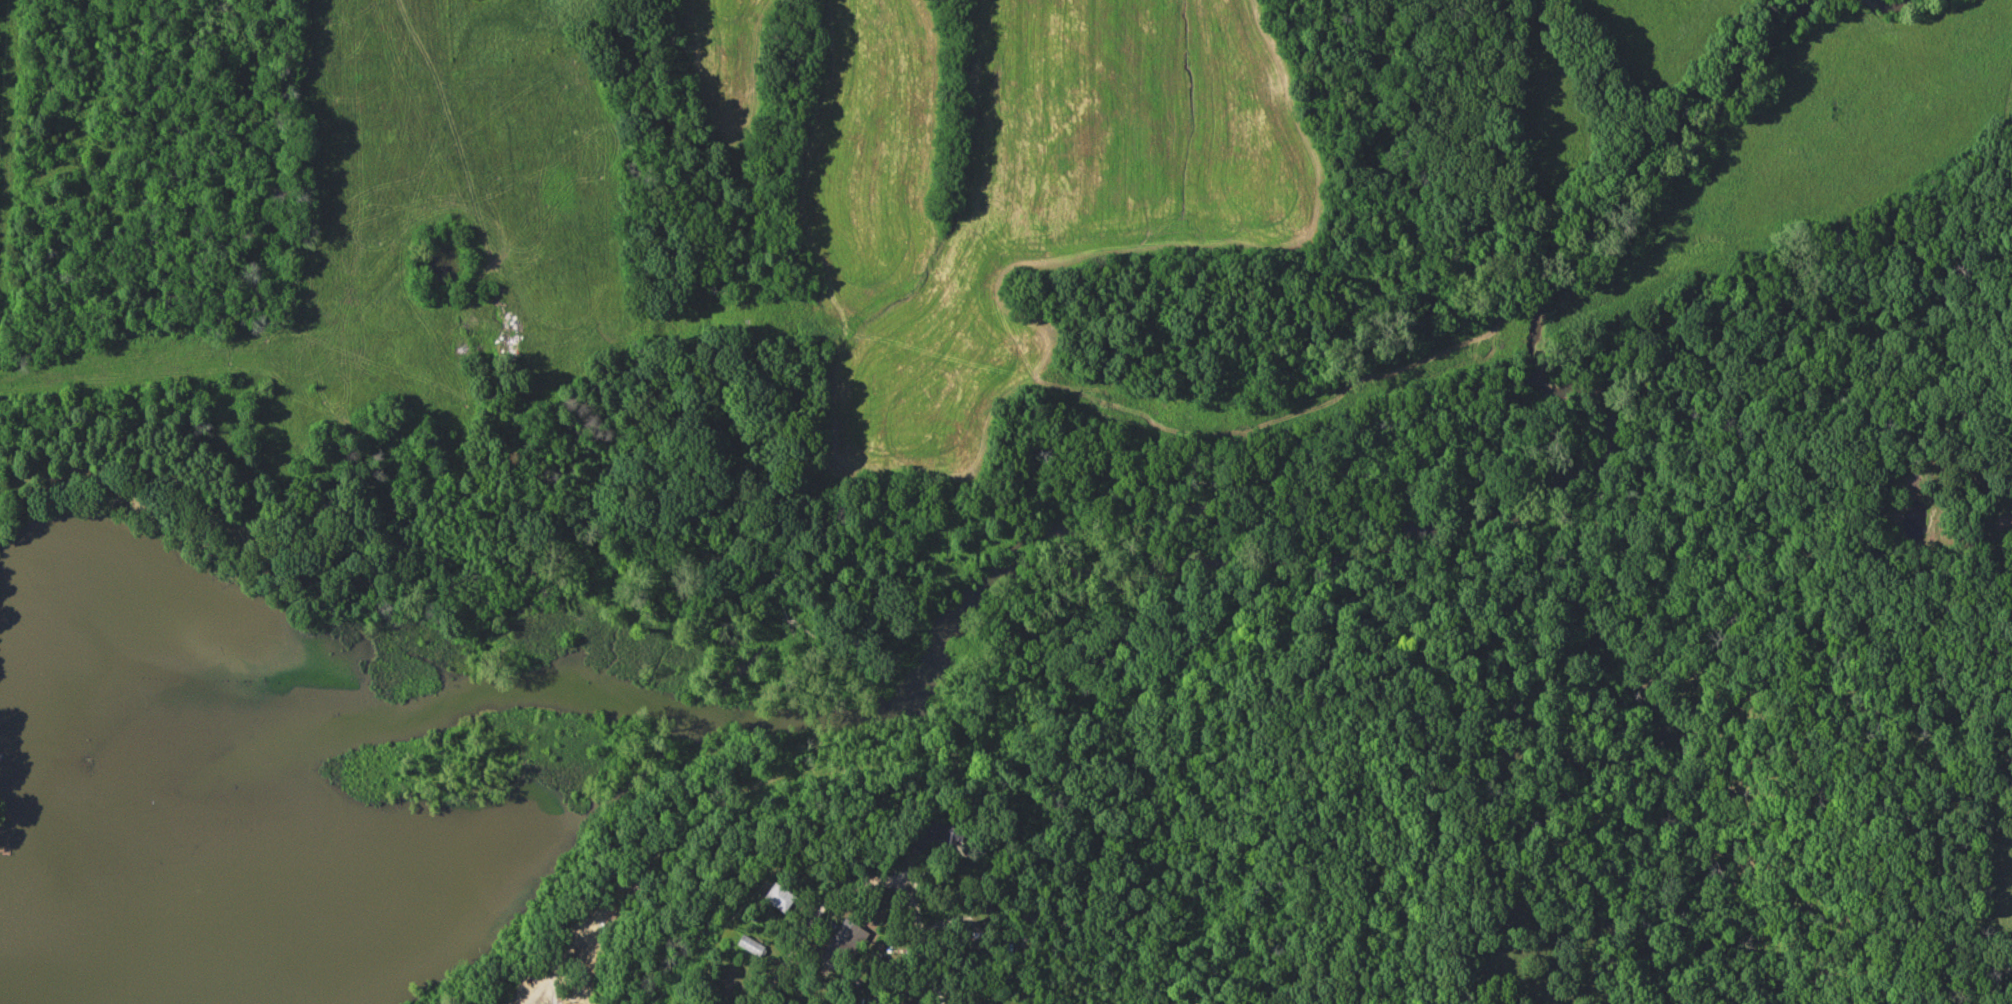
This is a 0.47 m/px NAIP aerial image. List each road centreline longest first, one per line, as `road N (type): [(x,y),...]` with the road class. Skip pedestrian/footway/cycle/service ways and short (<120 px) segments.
road 1 (residential): [(532,1003),(608,901),(763,782)]
road 2 (residential): [(945,1003),(914,900),(897,888),(863,885),(831,898),(772,1003)]

